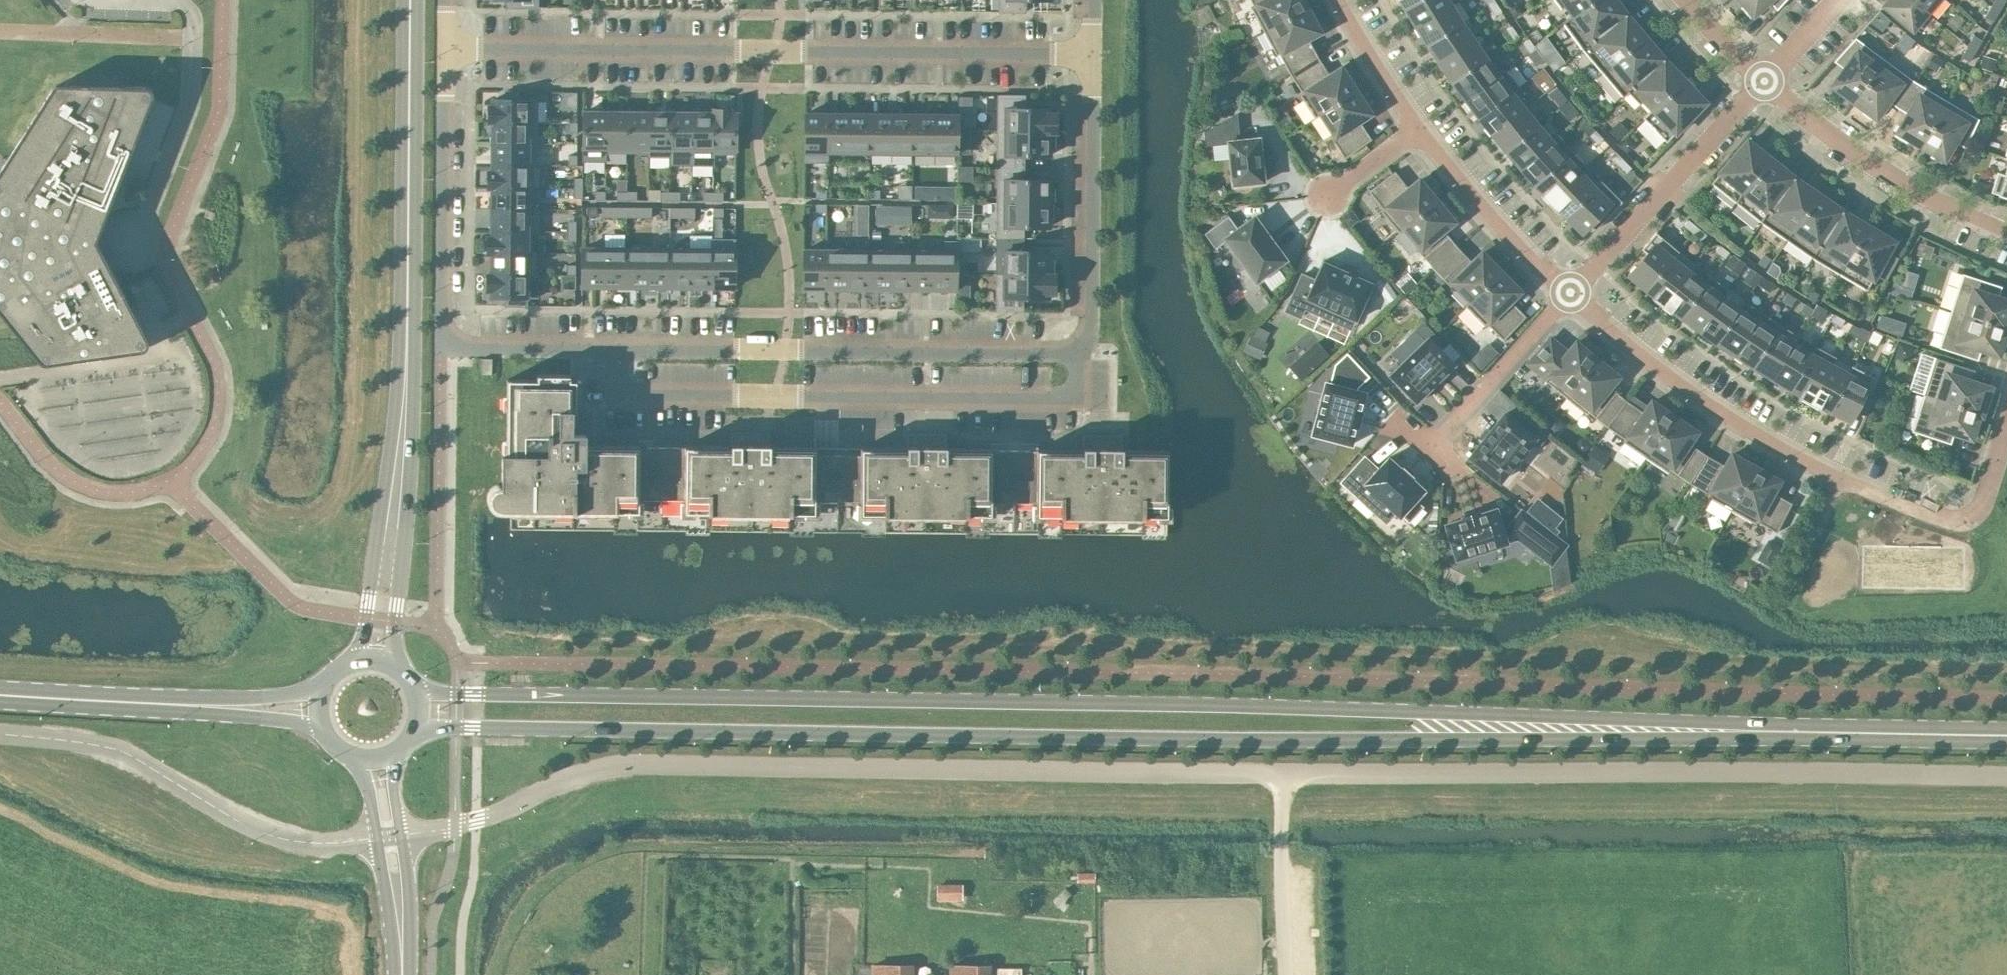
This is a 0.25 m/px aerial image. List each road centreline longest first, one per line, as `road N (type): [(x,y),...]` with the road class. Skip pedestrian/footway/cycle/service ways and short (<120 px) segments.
road 1 (unclassified): [(389,835),(444,829),(599,767),(633,764),(2006,775)]
road 2 (secondary): [(1597,728),(1401,709),(413,691)]
road 3 (secondary): [(413,727),(1405,740),(1597,728)]
road 4 (residential): [(444,48),(1092,55)]
road 5 (residential): [(1571,294),(1707,400),(1830,473),(1942,518),(1983,501),(2006,428)]
road 6 (secondary): [(388,551),(406,383),(410,0)]
road 7 (residential): [(616,349),(620,391),(773,394),(1074,397),(1073,355)]
road 8 (residential): [(616,349),(1073,355)]
road 9 (unclassified): [(389,835),(282,839),(113,748),(0,734)]
road 10 (secondary): [(1597,728),(2006,738)]
road 11 (residential): [(1073,355),(1092,333),(1092,55)]
road 12 (residential): [(440,346),(444,48)]
road 13 (residential): [(1763,83),(1571,294)]
road 14 (residential): [(1763,83),(1906,181),(2006,229)]
road 15 (residential): [(188,4),(188,106),(133,248)]
road 16 (residential): [(1416,130),(1571,294)]
road 17 (secondary): [(209,706),(0,697)]
road 18 (residential): [(1571,294),(1431,446)]
road 19 (residential): [(440,346),(616,349)]
road 20 (residential): [(1345,0),(1416,130)]
road 21 (secondary): [(404,974),(389,835)]

